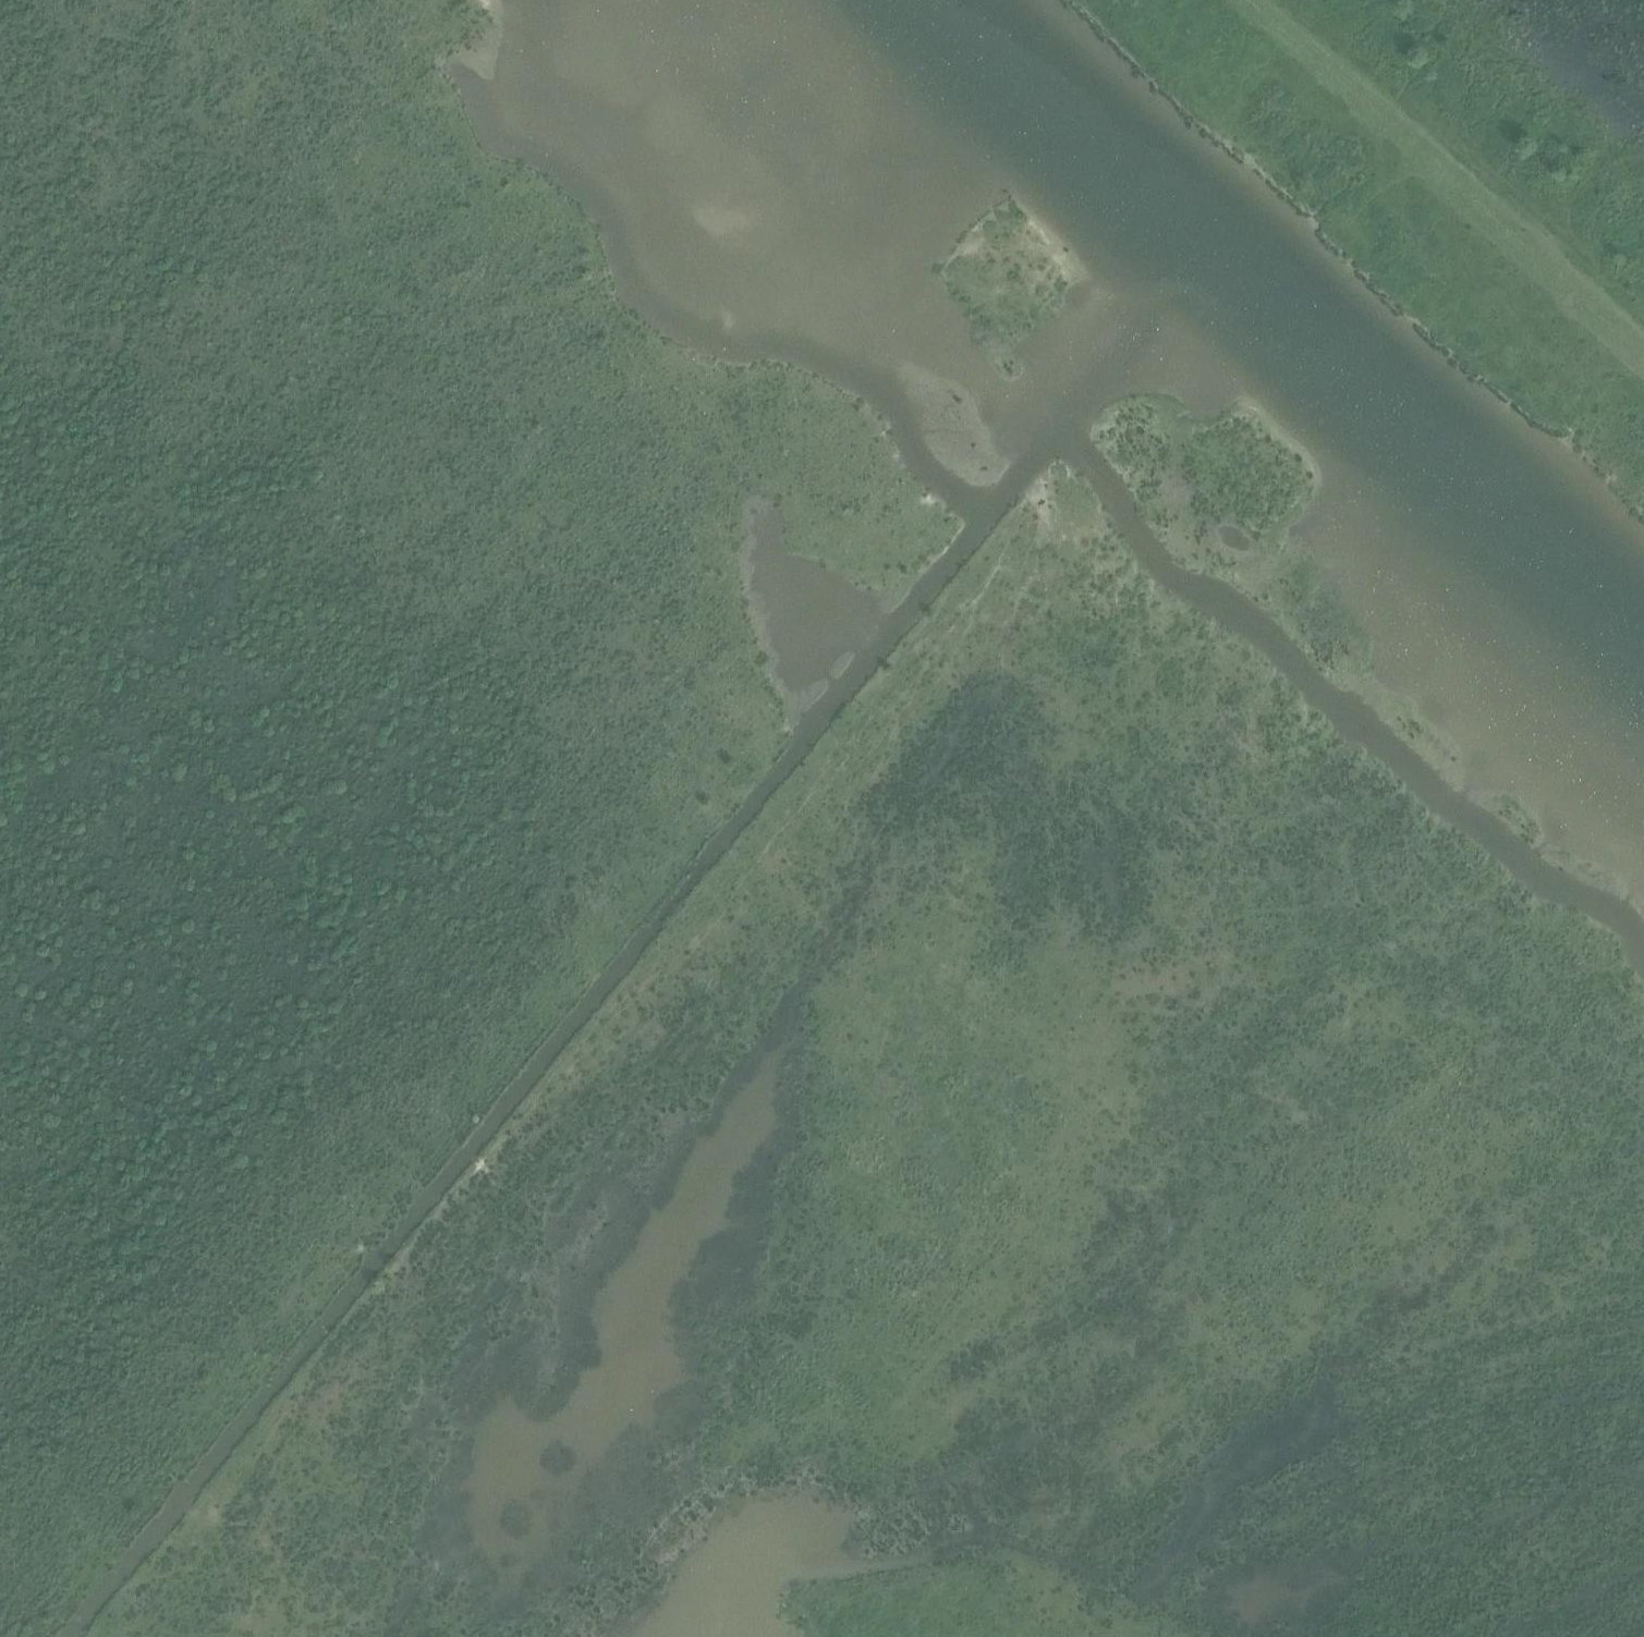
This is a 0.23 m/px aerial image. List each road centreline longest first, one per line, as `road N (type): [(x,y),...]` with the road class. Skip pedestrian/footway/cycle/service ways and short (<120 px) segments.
road 1 (track): [(1643,359),(1249,0)]

